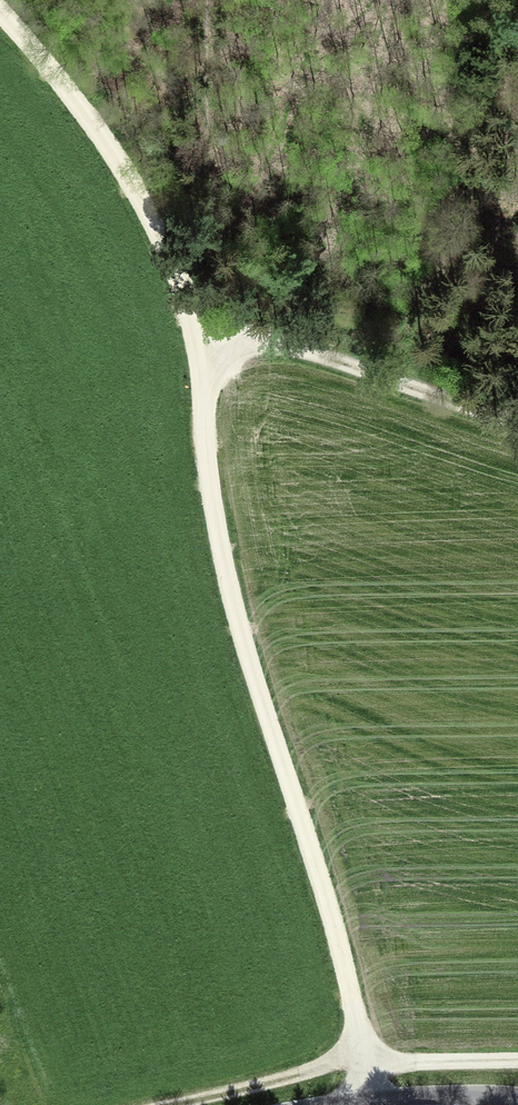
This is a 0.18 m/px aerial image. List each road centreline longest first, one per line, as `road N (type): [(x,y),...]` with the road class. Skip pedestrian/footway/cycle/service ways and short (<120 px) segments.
road 1 (track): [(198,344),(202,457),(232,613),(317,883),(366,1104)]
road 2 (track): [(0,18),(78,108),(140,207),(180,282),(198,344)]
road 3 (track): [(170,1104),(359,1064),(517,1061)]
road 4 (track): [(198,344),(294,344),(517,415)]

